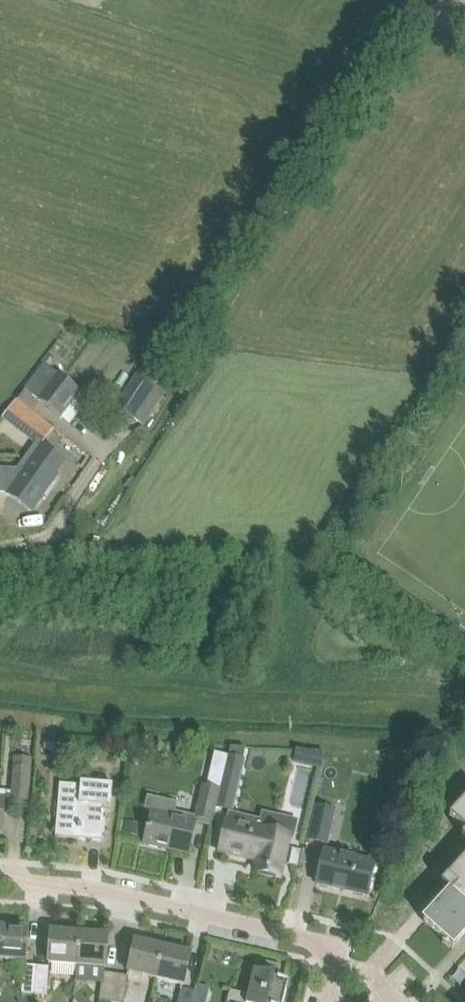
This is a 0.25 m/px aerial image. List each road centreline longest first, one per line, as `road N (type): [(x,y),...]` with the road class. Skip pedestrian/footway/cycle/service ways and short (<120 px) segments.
road 1 (residential): [(0,871),(313,939),(325,962)]

